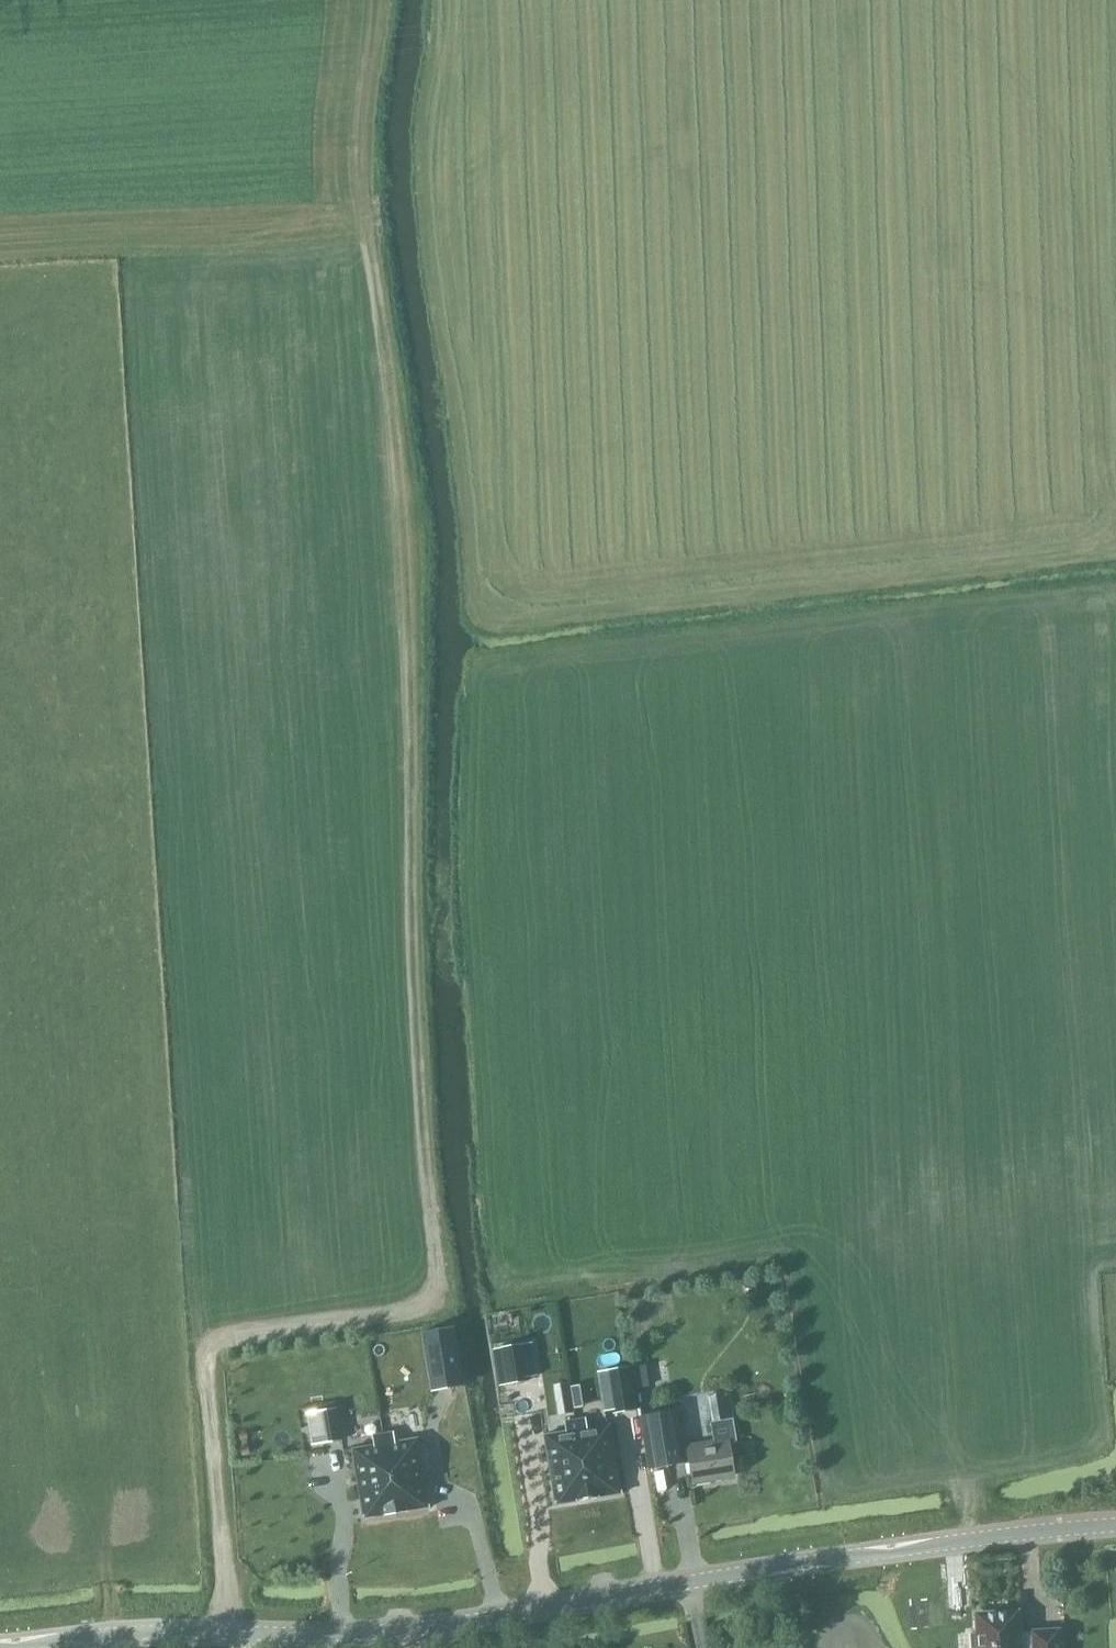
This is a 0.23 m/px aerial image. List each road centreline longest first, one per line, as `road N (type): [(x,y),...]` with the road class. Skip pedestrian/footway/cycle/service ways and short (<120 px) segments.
road 1 (track): [(356,0),(339,96),(405,569),(445,1305),(228,1347),(207,1362),(229,1630)]
road 2 (unclassified): [(0,1646),(168,1630),(408,1630),(775,1568),(1115,1524)]
road 3 (track): [(74,1290),(115,1634)]

